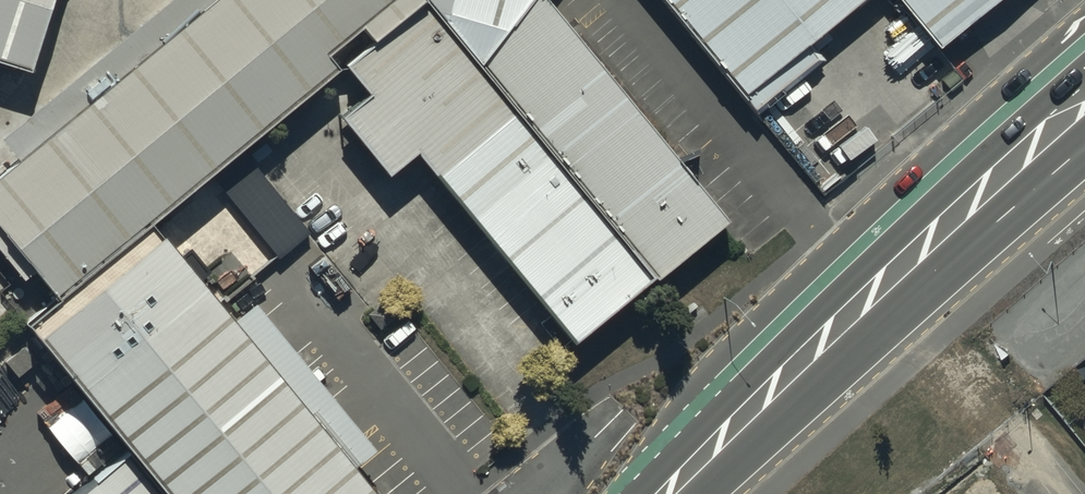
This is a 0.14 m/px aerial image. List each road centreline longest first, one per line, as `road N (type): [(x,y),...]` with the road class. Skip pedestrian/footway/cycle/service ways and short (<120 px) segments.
road 1 (secondary): [(666,493),(870,294),(1084,99)]

